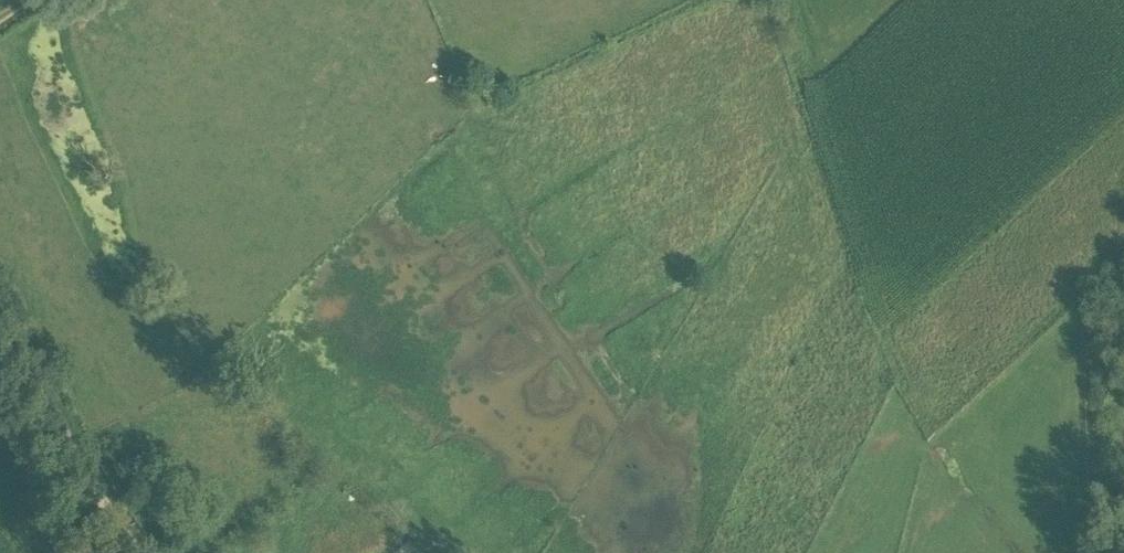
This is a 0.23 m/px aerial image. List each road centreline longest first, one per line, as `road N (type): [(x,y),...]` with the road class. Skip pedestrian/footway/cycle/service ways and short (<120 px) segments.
road 1 (unclassified): [(0,307),(140,552)]

